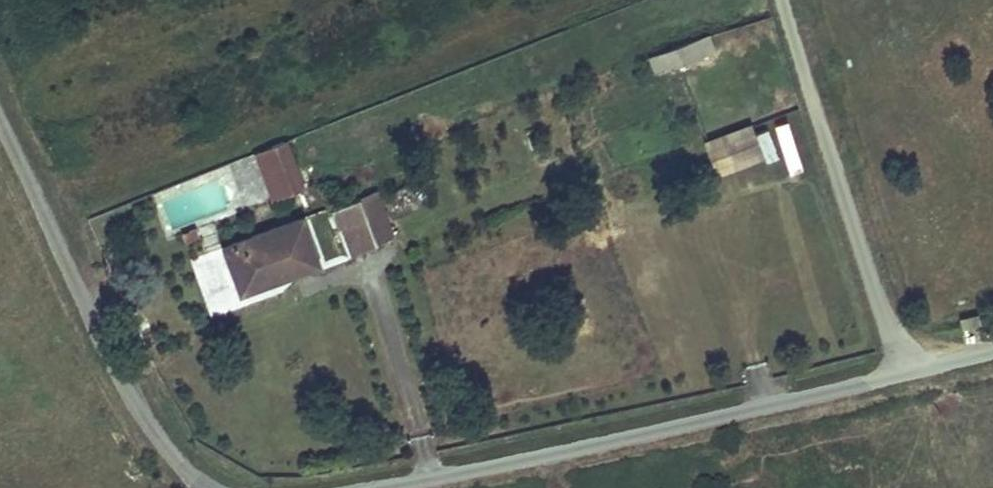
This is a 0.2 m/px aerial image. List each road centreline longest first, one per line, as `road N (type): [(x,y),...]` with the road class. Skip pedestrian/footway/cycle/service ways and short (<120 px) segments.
road 1 (unclassified): [(906,372),(388,487)]
road 2 (unclassified): [(211,487),(156,443),(0,129)]
road 3 (unclassified): [(779,0),(906,372)]

